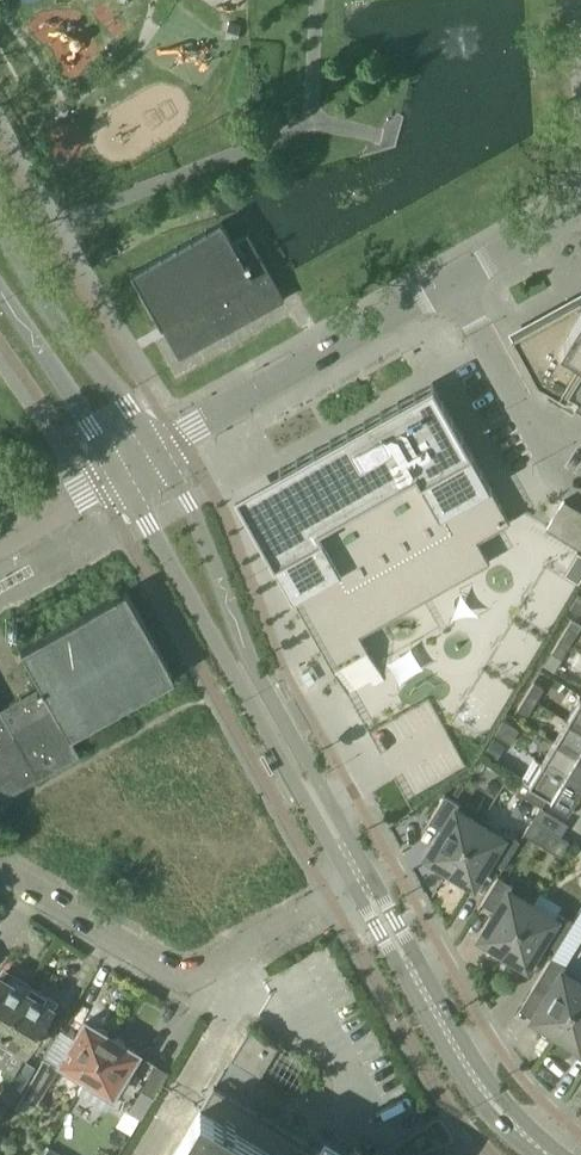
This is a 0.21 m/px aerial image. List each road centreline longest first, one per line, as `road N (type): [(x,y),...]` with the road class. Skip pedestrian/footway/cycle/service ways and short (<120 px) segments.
road 1 (residential): [(157,449),(580,207)]
road 2 (tertiary): [(361,879),(346,833),(244,649),(188,502),(157,449)]
road 3 (tertiary): [(115,473),(330,844),(361,879)]
road 4 (residential): [(361,879),(222,956),(171,974),(0,871)]
road 5 (tertiary): [(544,1154),(465,1068),(361,879)]
road 6 (tertiary): [(157,449),(38,298),(0,229)]
road 7 (tertiary): [(0,296),(115,473)]
road 8 (residential): [(0,538),(115,473)]

